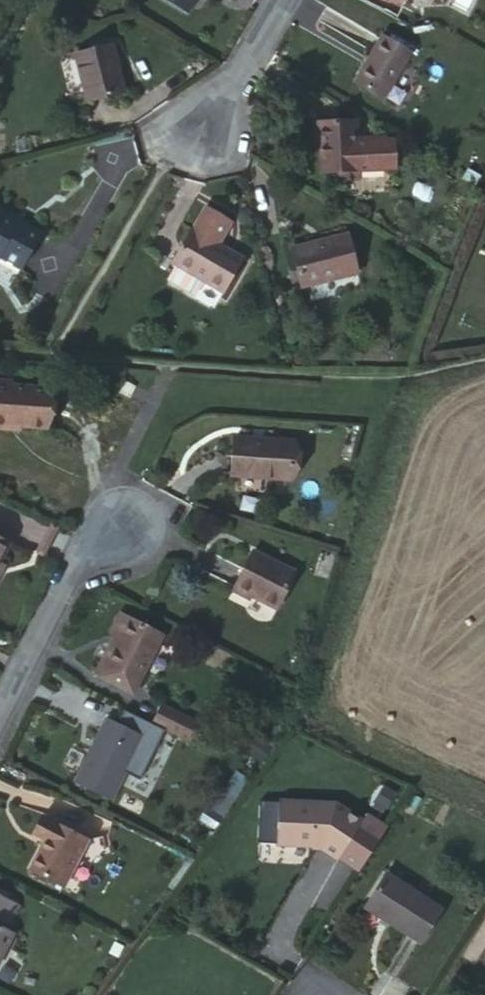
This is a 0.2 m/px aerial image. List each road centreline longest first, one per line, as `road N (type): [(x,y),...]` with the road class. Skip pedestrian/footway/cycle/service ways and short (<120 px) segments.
road 1 (residential): [(0,710),(95,521)]
road 2 (residential): [(193,140),(274,0)]

